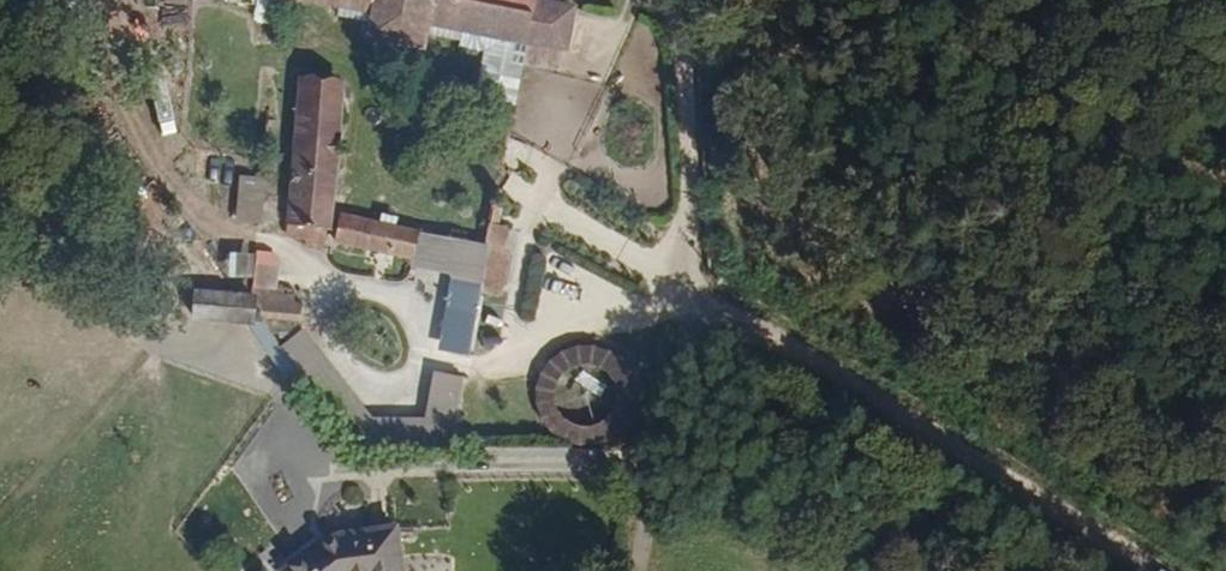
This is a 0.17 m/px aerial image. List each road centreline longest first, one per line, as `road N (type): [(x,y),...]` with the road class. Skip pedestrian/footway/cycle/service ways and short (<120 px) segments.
road 1 (track): [(678,287),(1150,570)]
road 2 (track): [(681,0),(686,227),(678,287)]
road 3 (track): [(678,287),(632,570)]

